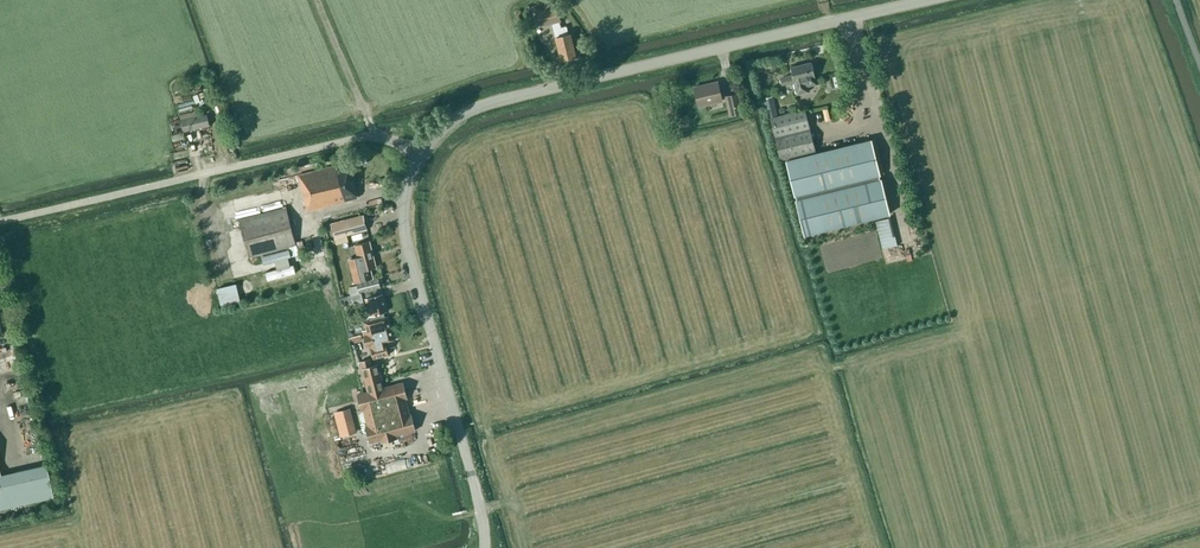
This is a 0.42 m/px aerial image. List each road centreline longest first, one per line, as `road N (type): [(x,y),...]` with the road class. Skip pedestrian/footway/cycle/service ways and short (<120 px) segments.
road 1 (unclassified): [(420,154),(476,107),(921,0)]
road 2 (unclassified): [(0,220),(368,137),(420,154)]
road 3 (unclassified): [(482,547),(471,474),(406,239),(406,189),(420,154)]
road 4 (track): [(379,138),(318,0)]

